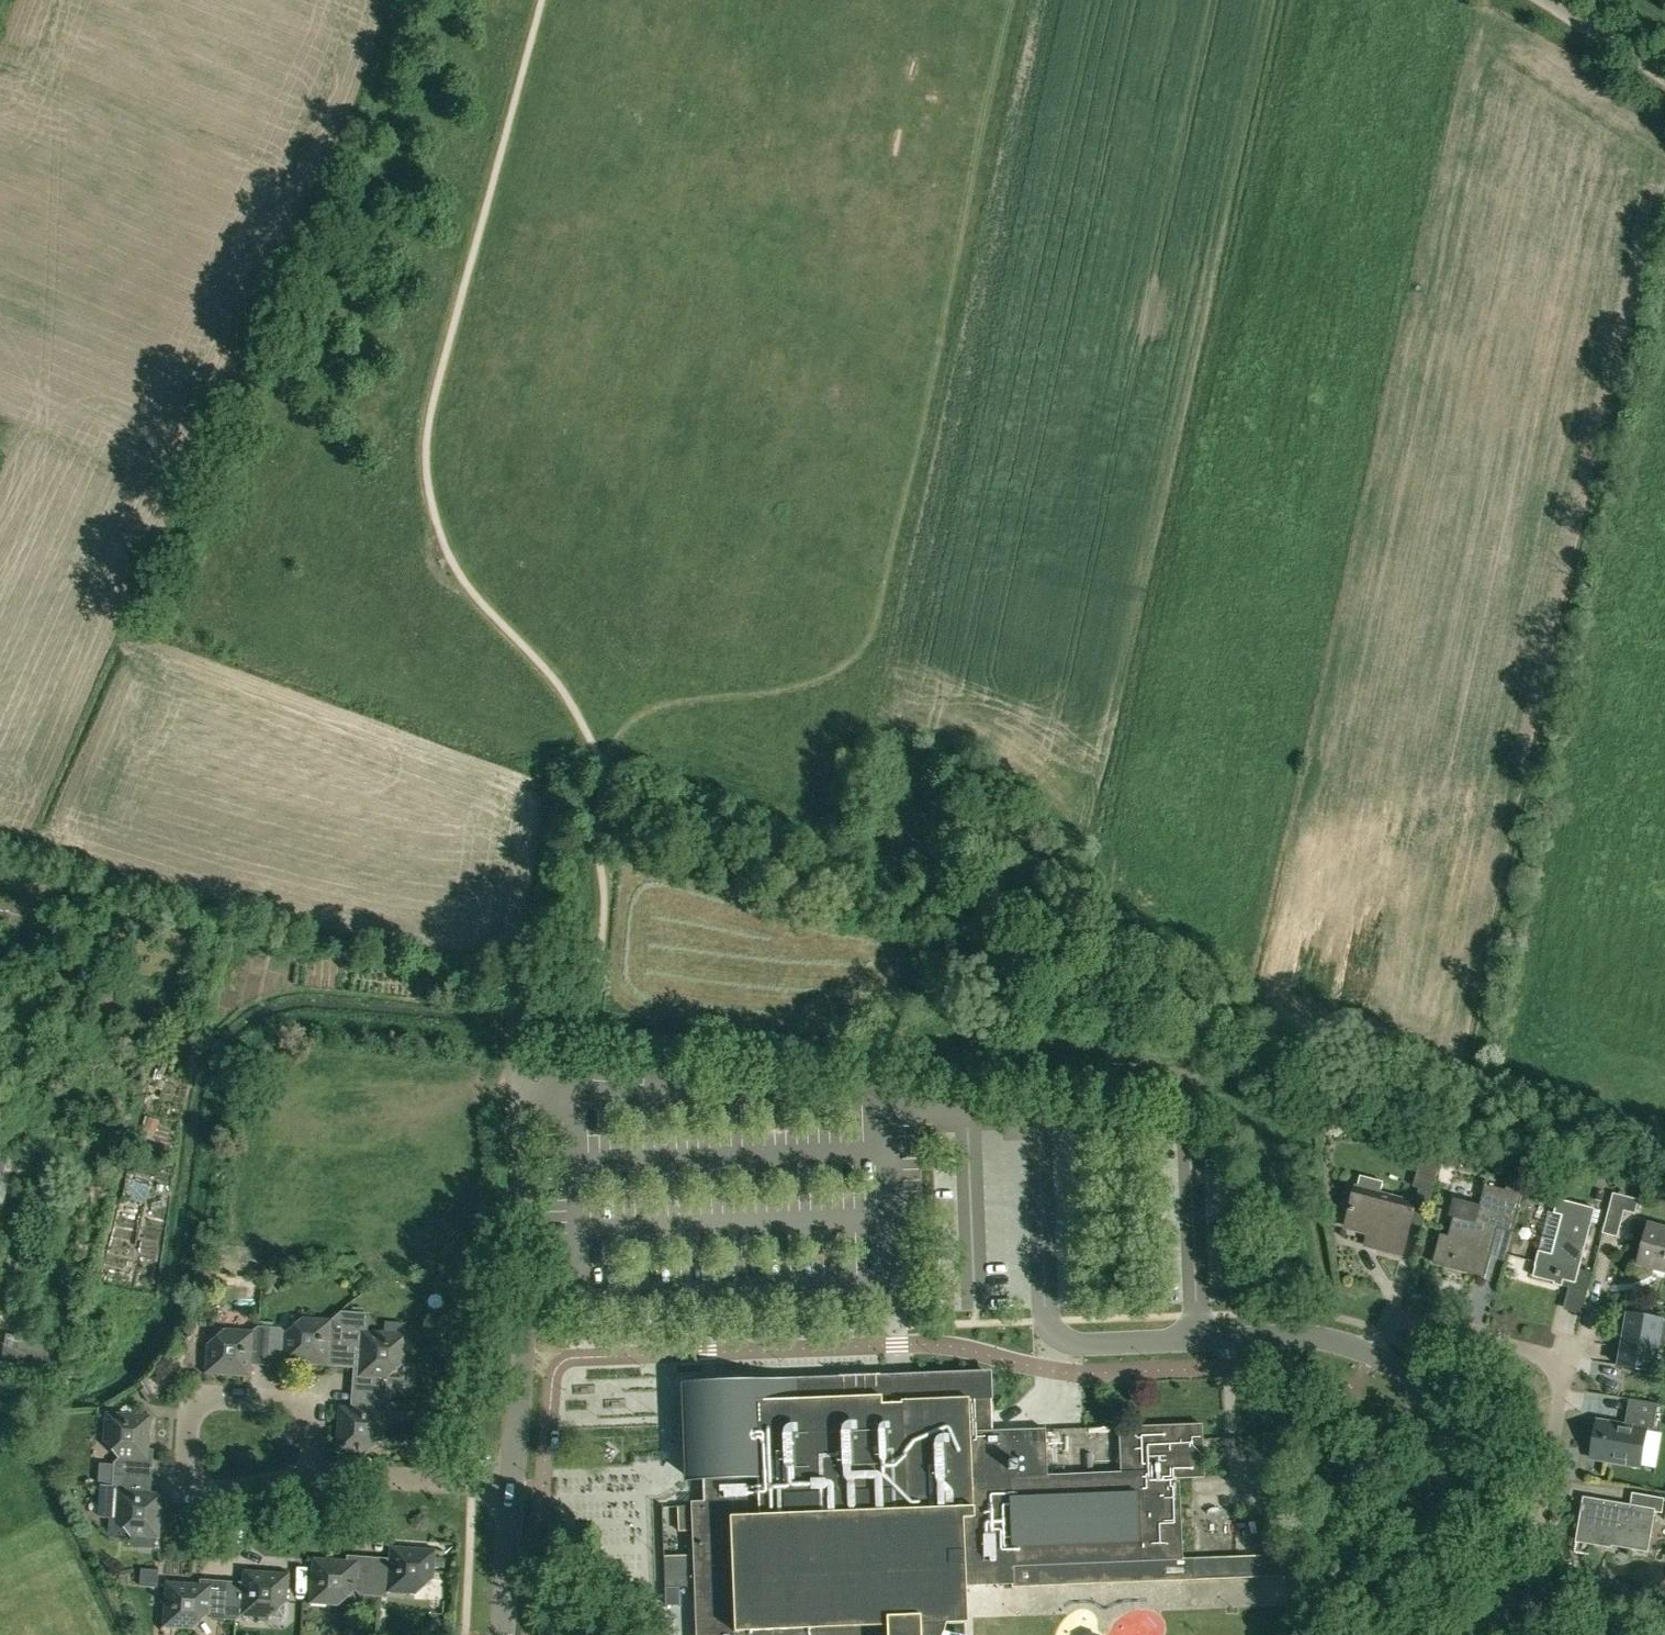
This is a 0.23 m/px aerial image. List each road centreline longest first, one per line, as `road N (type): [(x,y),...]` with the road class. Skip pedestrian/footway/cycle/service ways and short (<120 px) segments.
road 1 (residential): [(1372,1355),(1391,1319),(1566,1368),(1557,1457),(1535,1529),(1515,1553),(1491,1564)]
road 2 (residential): [(314,1479),(210,1497),(187,1469),(190,1419),(202,1406),(225,1402),(295,1408),(312,1414),(317,1441)]
road 3 (residential): [(1372,1355),(1311,1337),(1079,1345),(1063,1340),(1049,1320)]
road 4 (residential): [(1491,1564),(1436,1414),(1372,1355)]
road 5 (residential): [(512,1487),(331,1473),(314,1479)]
road 6 (unclassified): [(501,1634),(512,1487)]
road 7 (unclassified): [(1664,73),(1549,0)]
road 8 (unclassified): [(512,1487),(523,1356)]

